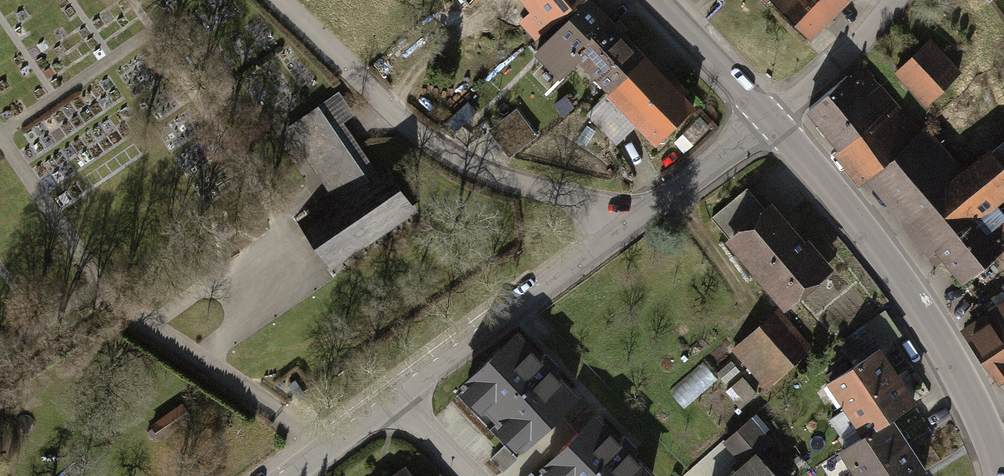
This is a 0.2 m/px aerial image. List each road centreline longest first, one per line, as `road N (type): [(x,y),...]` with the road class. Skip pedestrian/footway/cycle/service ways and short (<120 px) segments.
road 1 (secondary): [(765,111),(918,309),(978,415),(1001,475)]
road 2 (residential): [(643,211),(523,184),(398,121),(275,0)]
road 3 (residential): [(410,402),(643,211)]
road 4 (residential): [(880,0),(765,111)]
road 5 (residential): [(643,211),(765,111)]
road 6 (secondary): [(660,0),(765,111)]
road 7 (residential): [(307,475),(410,402)]

